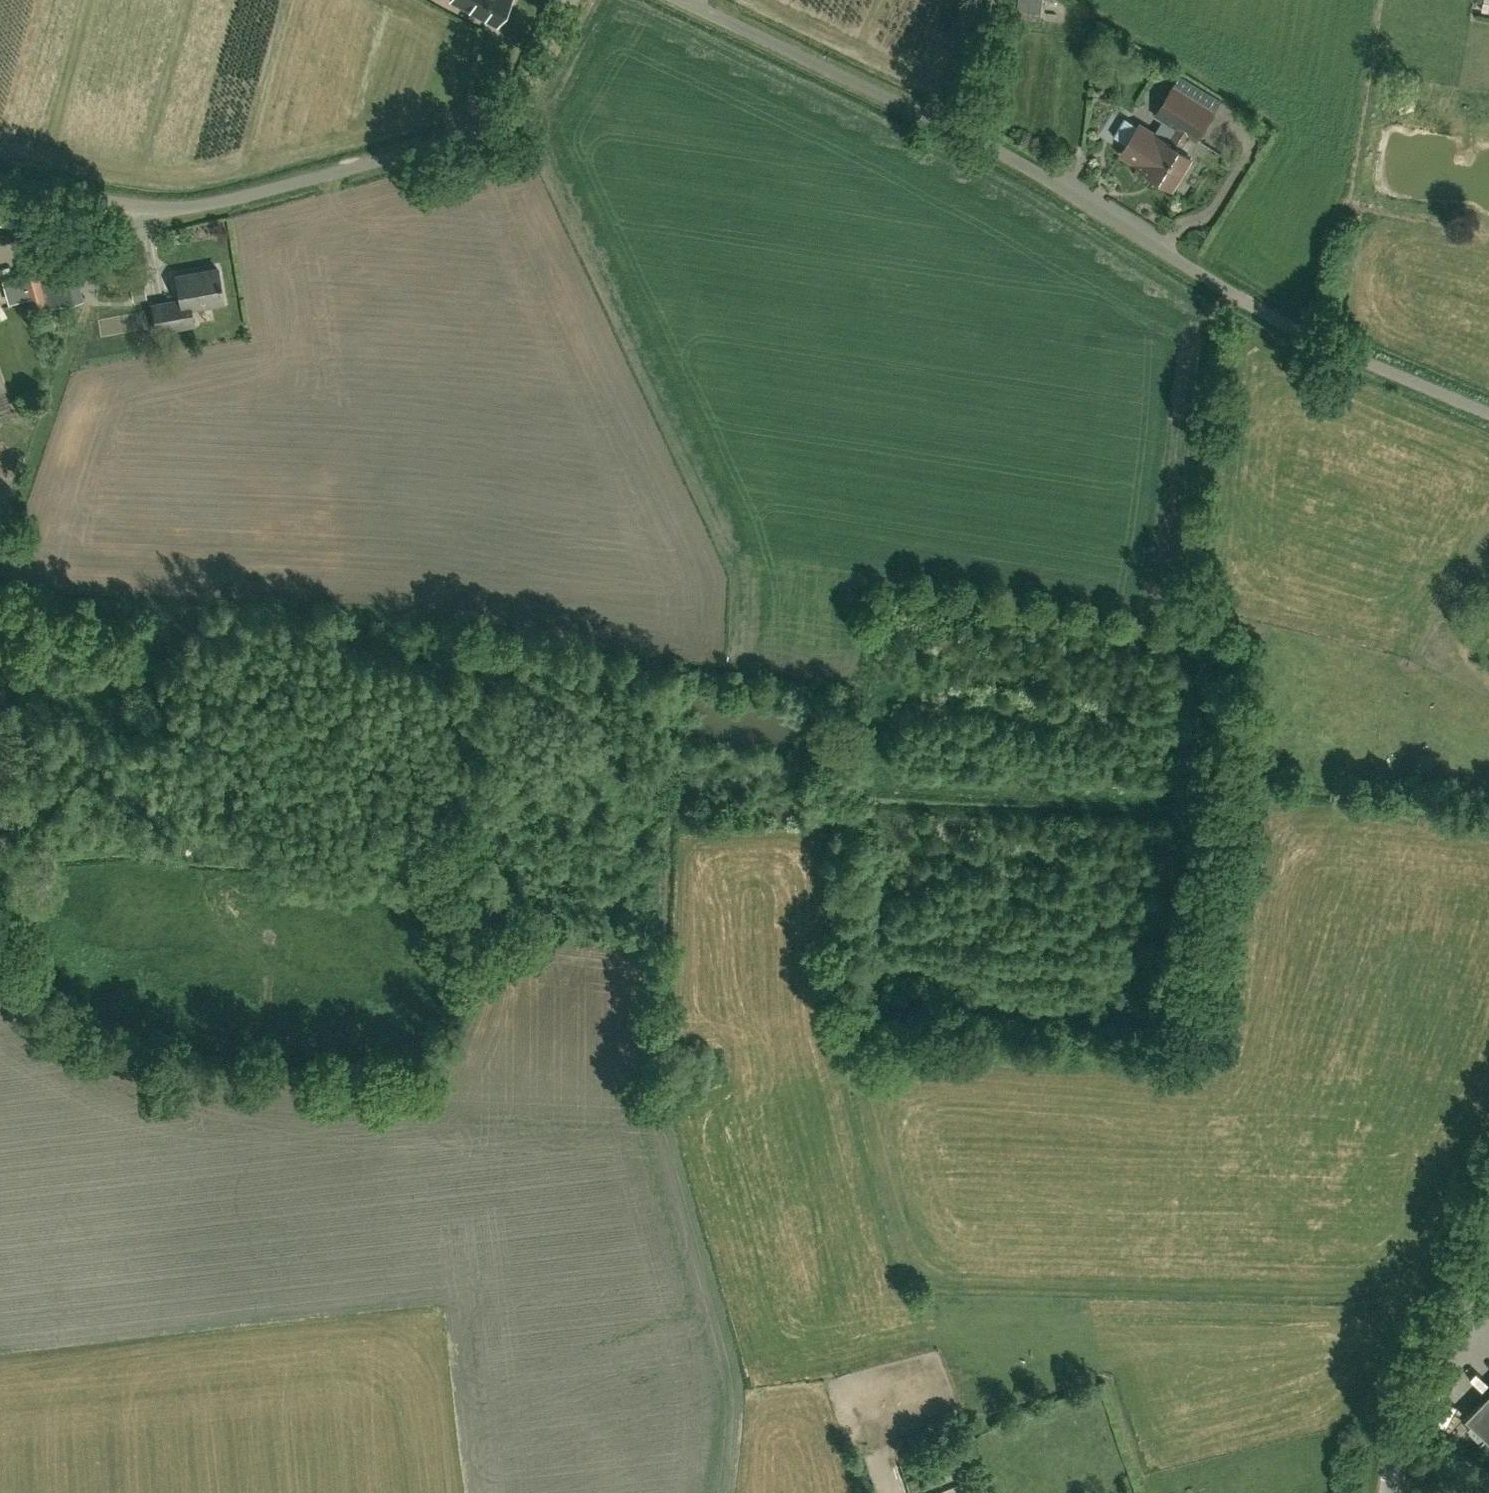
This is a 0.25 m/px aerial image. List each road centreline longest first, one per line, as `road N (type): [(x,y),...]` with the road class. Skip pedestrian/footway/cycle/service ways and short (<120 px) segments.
road 1 (unclassified): [(1488,417),(1300,335),(932,118),(680,0)]
road 2 (unclassified): [(571,0),(510,106),(436,148),(159,208),(0,181)]
road 3 (residential): [(1387,1492),(1389,1471),(1488,1243)]

